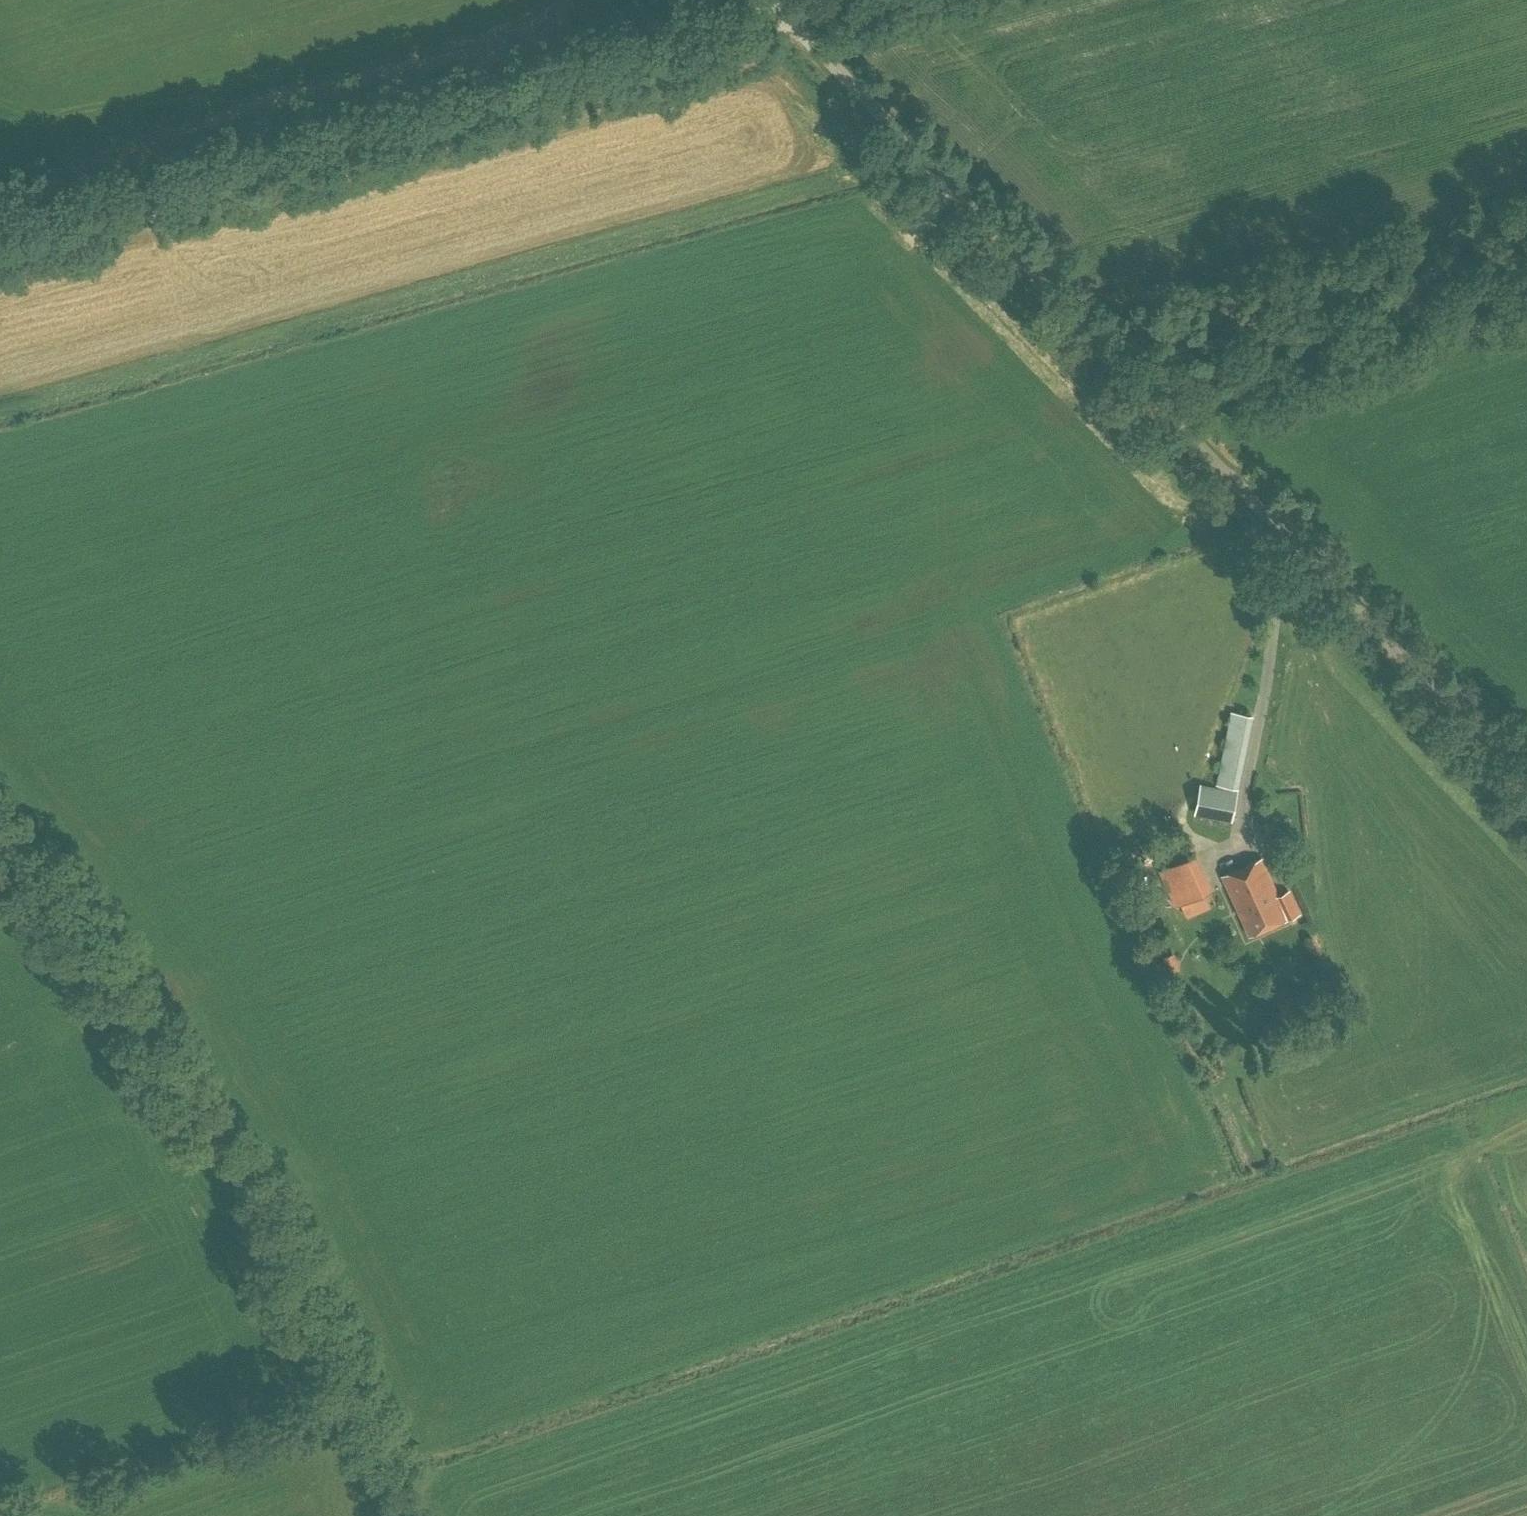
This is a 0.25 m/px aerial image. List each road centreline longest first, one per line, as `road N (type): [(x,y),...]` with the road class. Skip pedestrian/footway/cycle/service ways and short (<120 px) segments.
road 1 (unclassified): [(1526,785),(784,15)]
road 2 (unclassified): [(0,231),(784,15)]
road 3 (unclassified): [(398,1515),(353,1391),(245,1183),(104,963),(0,834)]

